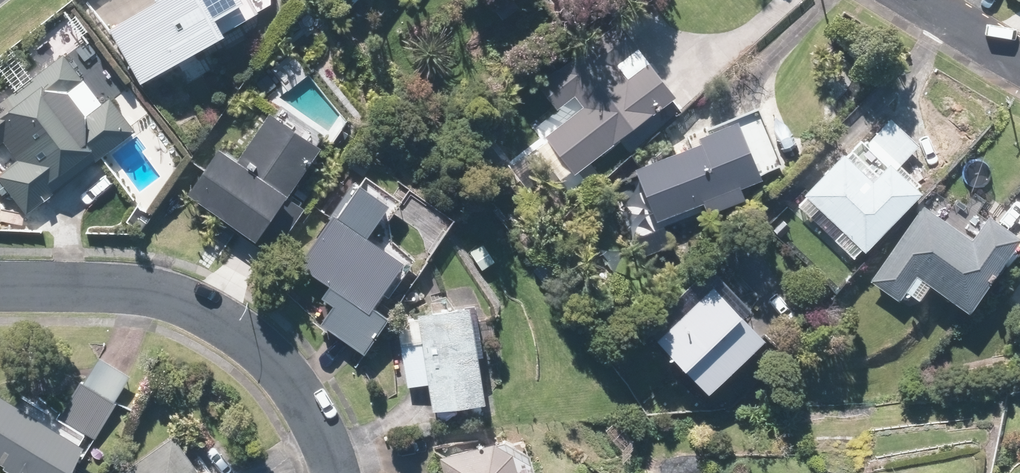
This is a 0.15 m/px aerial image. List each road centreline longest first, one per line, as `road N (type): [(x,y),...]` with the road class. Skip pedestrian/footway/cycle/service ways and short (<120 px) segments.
road 1 (residential): [(0,284),(159,296),(227,324),(283,368),(330,472)]

